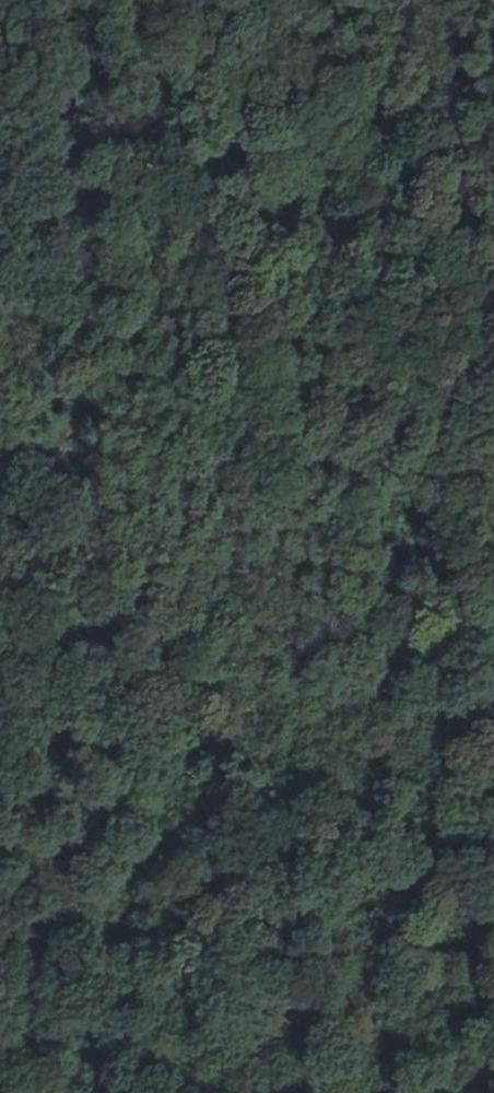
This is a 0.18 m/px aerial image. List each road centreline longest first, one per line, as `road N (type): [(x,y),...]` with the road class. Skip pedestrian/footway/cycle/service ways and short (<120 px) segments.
road 1 (track): [(493,361),(458,218),(354,60),(295,0)]

